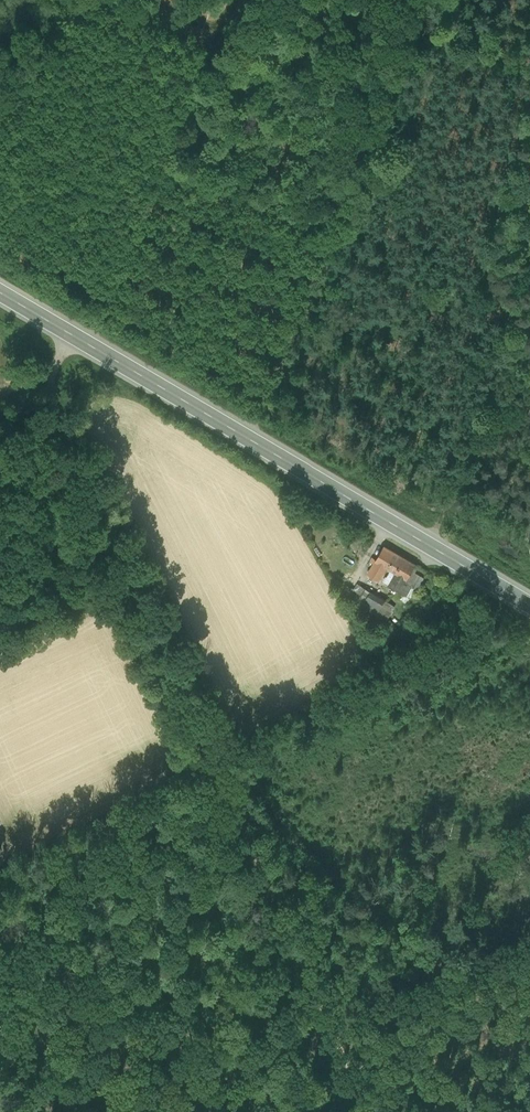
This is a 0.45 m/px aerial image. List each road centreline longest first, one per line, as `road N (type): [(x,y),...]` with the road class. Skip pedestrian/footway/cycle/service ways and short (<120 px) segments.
road 1 (track): [(370,1111),(51,395),(75,336)]
road 2 (secondary): [(0,292),(529,604)]

